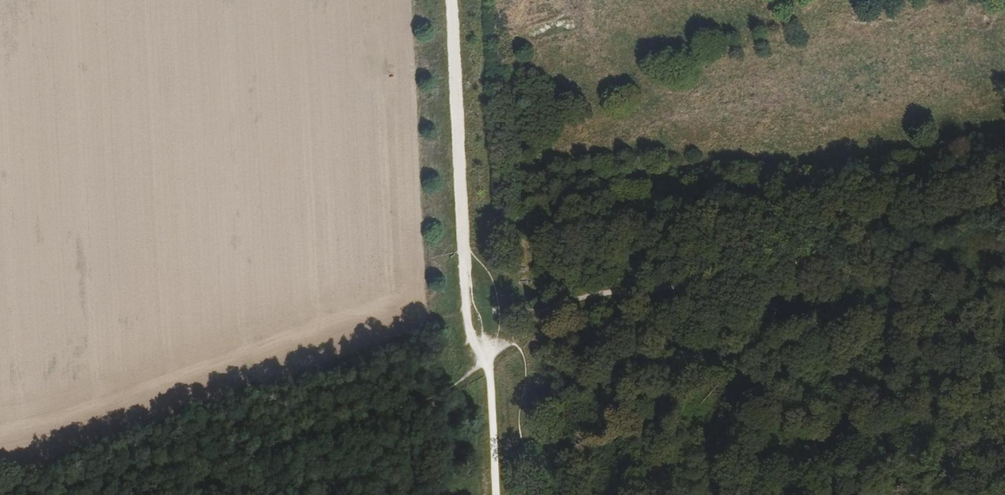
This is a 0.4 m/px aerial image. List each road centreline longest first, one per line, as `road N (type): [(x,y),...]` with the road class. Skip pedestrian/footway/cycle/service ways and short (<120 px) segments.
road 1 (track): [(468,330),(0,463)]
road 2 (track): [(468,330),(452,0)]
road 3 (track): [(468,330),(489,365),(496,494)]
road 4 (track): [(538,494),(519,425),(526,367),(515,343)]

